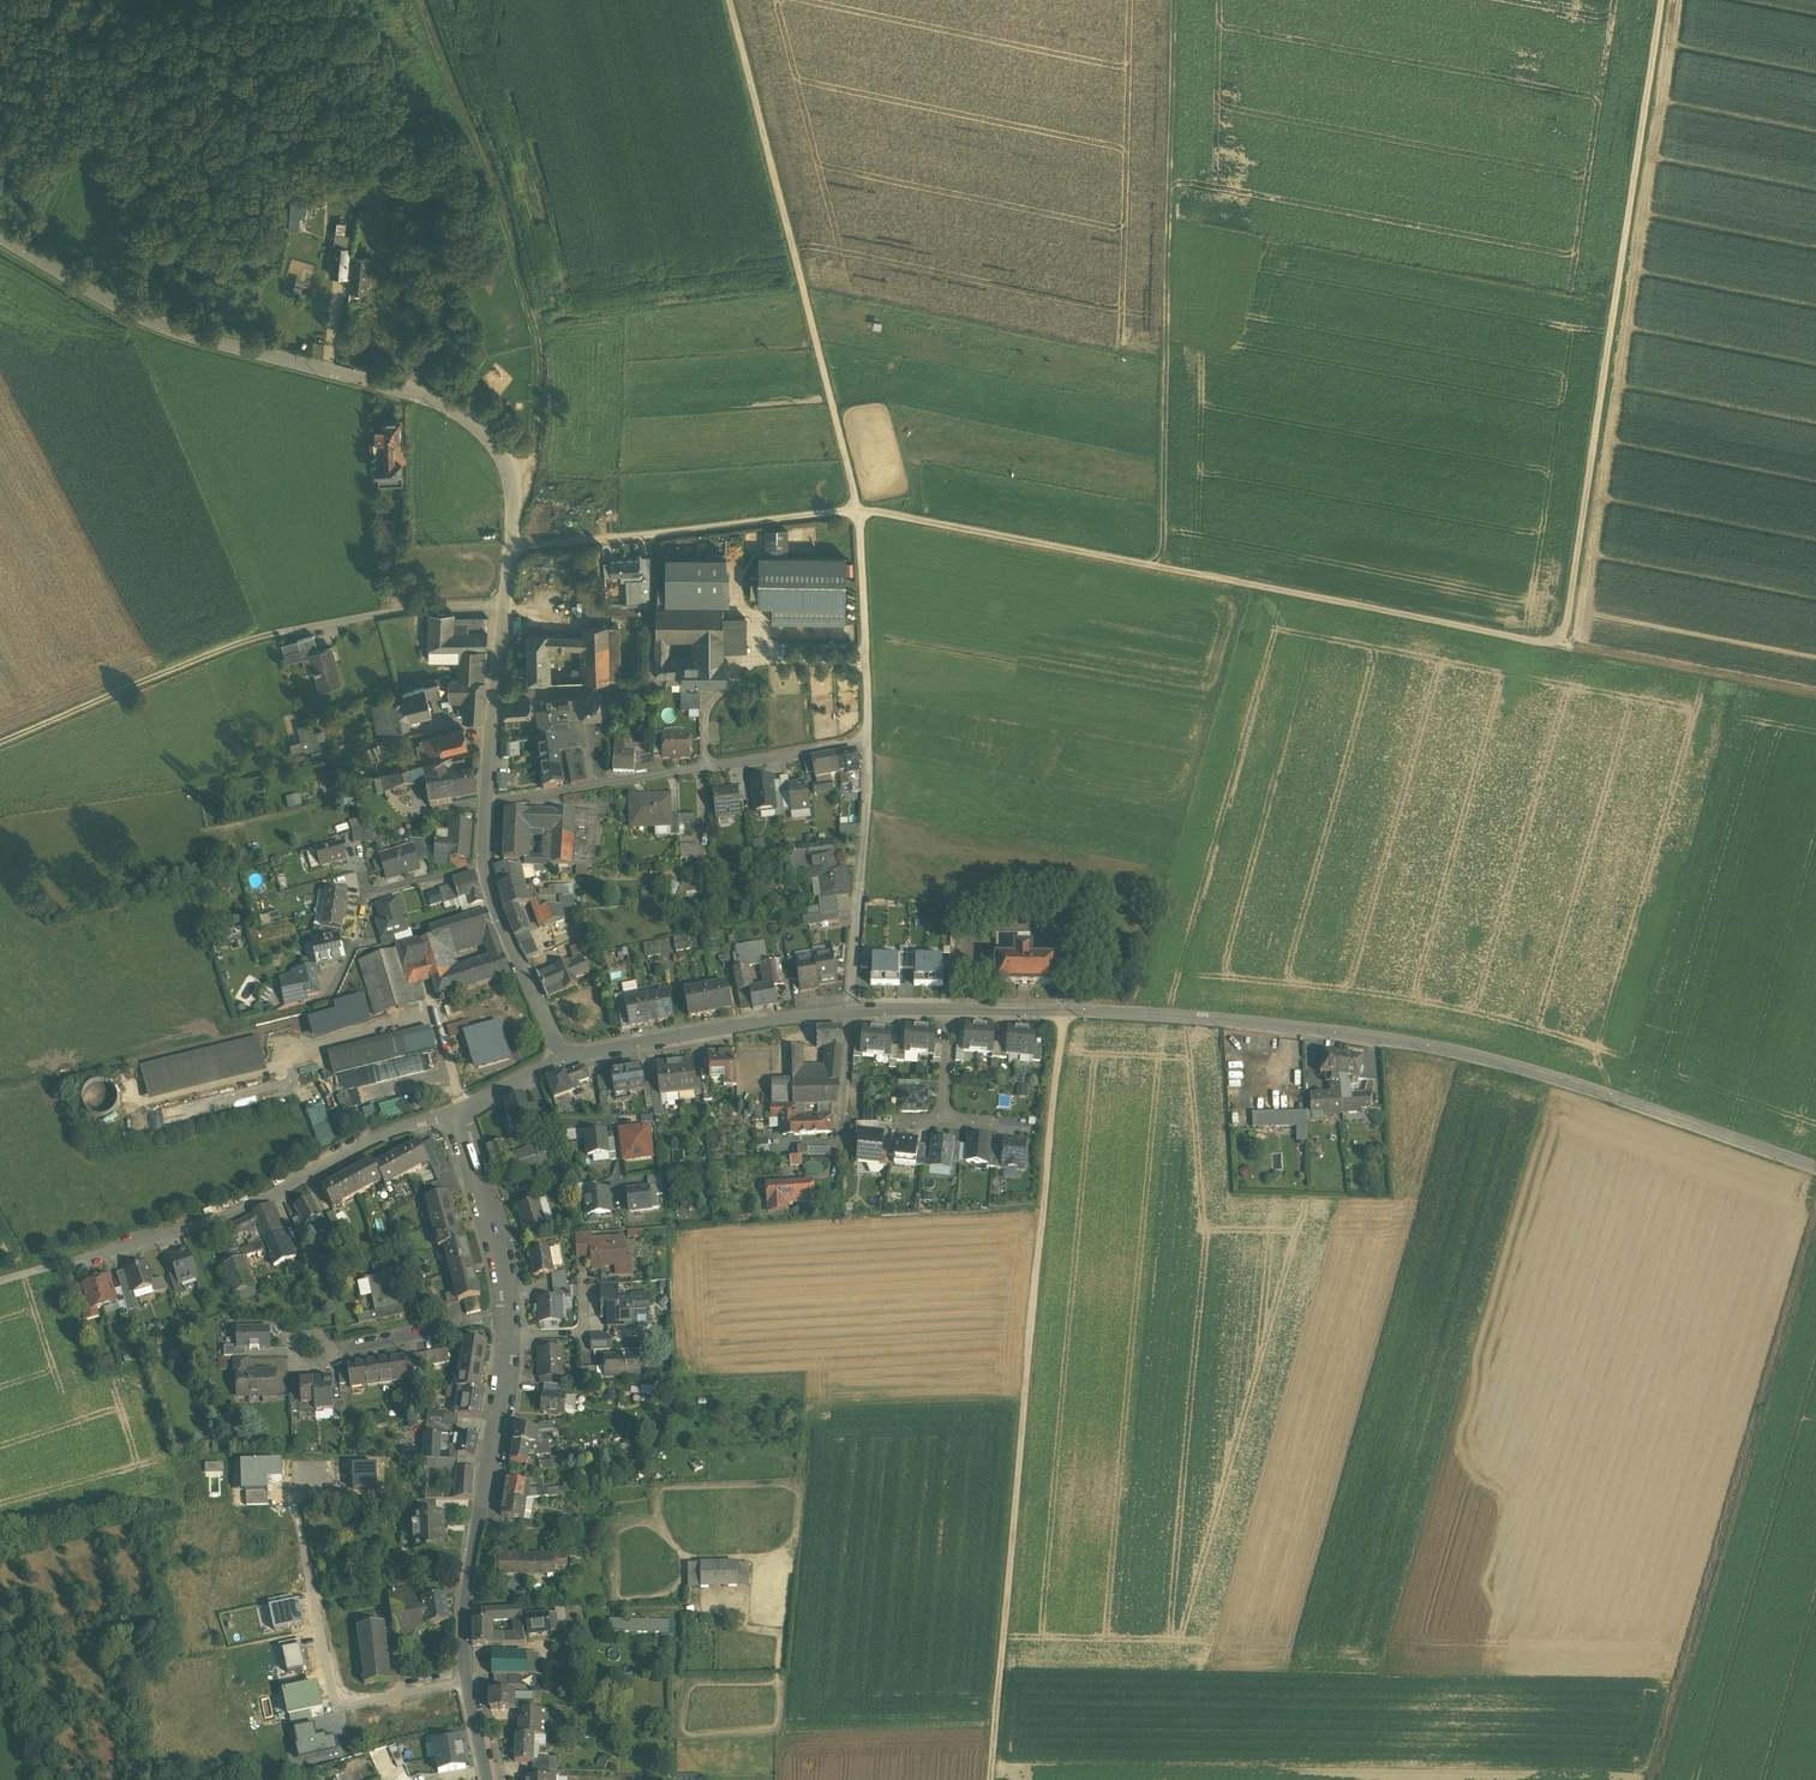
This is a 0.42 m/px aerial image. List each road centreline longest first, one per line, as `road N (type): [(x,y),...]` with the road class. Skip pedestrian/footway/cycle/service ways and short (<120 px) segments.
road 1 (track): [(1547,643),(857,508),(511,550)]
road 2 (tertiary): [(955,1009),(1134,1012),(1420,1045),(1524,1068),(1815,1168)]
road 3 (track): [(1061,1010),(991,1779)]
road 4 (tertiary): [(505,606),(510,476),(489,438),(465,417),(422,397),(157,325),(0,236)]
road 5 (track): [(1547,643),(1567,632),(1661,0)]
road 6 (track): [(1152,567),(1162,536),(1172,0)]
road 7 (track): [(857,508),(726,0)]
road 8 (track): [(512,495),(539,438),(539,336),(478,146),(418,0)]
road 9 (residential): [(67,1261),(252,1208),(398,1128),(456,1110)]
road 10 (residential): [(488,800),(867,744)]
road 11 (tertiary): [(467,1683),(466,1596),(511,1313)]
road 12 (residential): [(467,1683),(338,1705),(296,1507),(306,1481)]
road 13 (track): [(60,0),(157,325)]
road 14 (track): [(281,633),(210,653),(0,742)]
road 15 (tertiary): [(561,1056),(851,1010)]
road 16 (track): [(1025,1400),(821,1409),(809,1421),(804,1477)]
road 17 (track): [(1815,694),(1547,643)]
road 18 (residential): [(867,744),(851,1010)]
road 19 (unclassified): [(857,508),(867,744)]
road 20 (residential): [(505,606),(421,608),(281,633)]
road 21 (residential): [(484,864),(369,895),(331,994)]
road 22 (tertiary): [(511,1313),(501,1248),(456,1110)]
road 23 (tertiary): [(561,1056),(498,915),(484,864)]
road 24 (tertiary): [(488,800),(505,606)]
road 25 (residential): [(511,1313),(326,1350)]
road 26 (residential): [(851,1010),(837,1147)]

